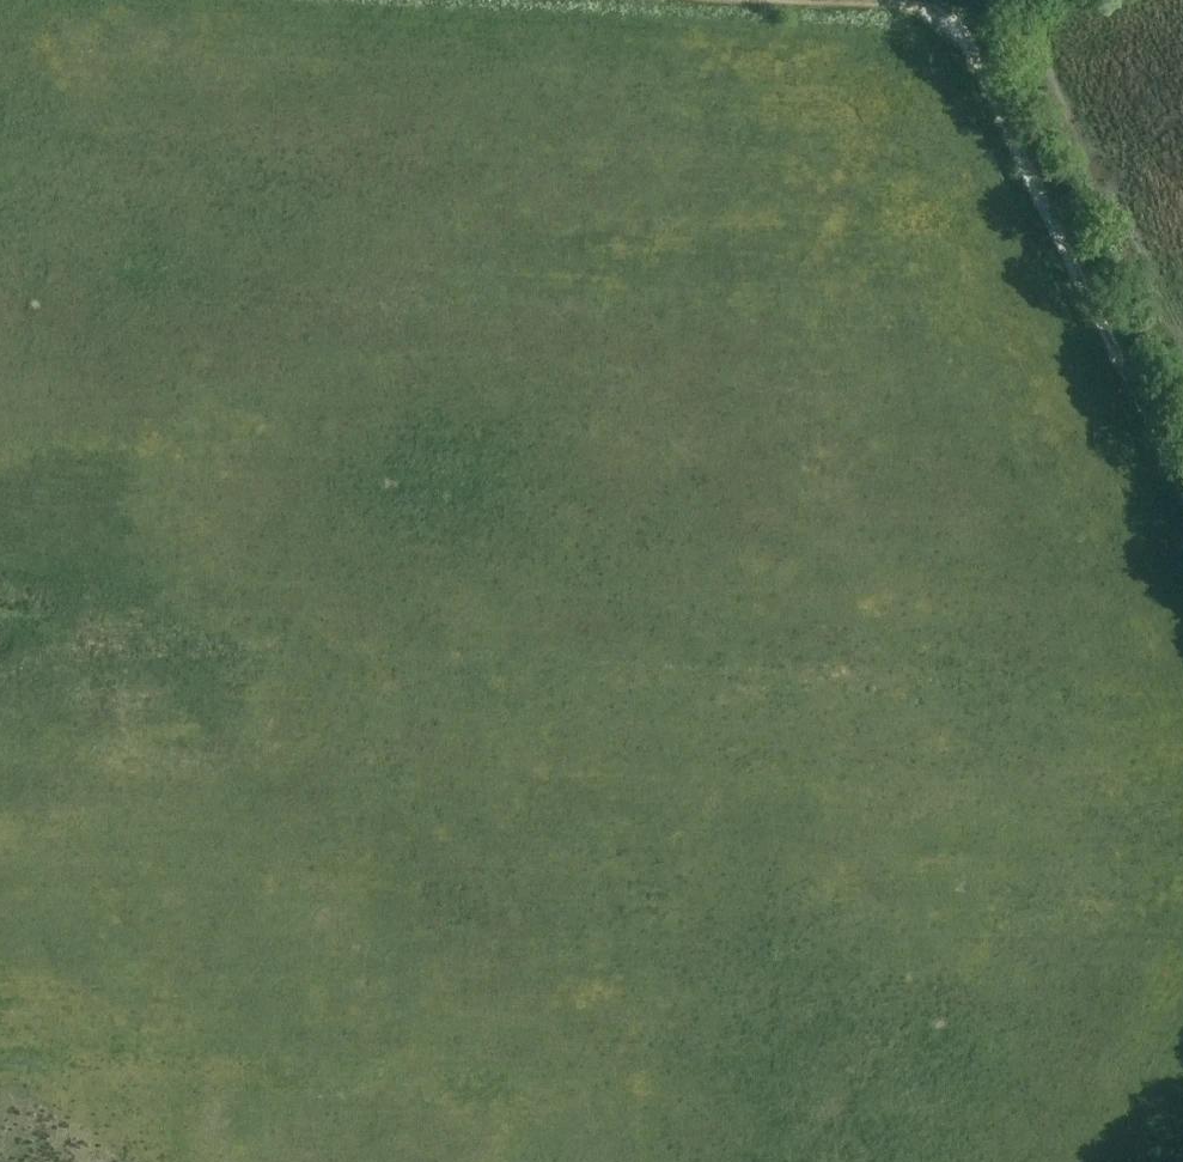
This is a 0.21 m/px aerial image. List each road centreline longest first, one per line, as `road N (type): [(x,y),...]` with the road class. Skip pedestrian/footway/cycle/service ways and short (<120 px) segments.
road 1 (track): [(1182,474),(939,3)]

